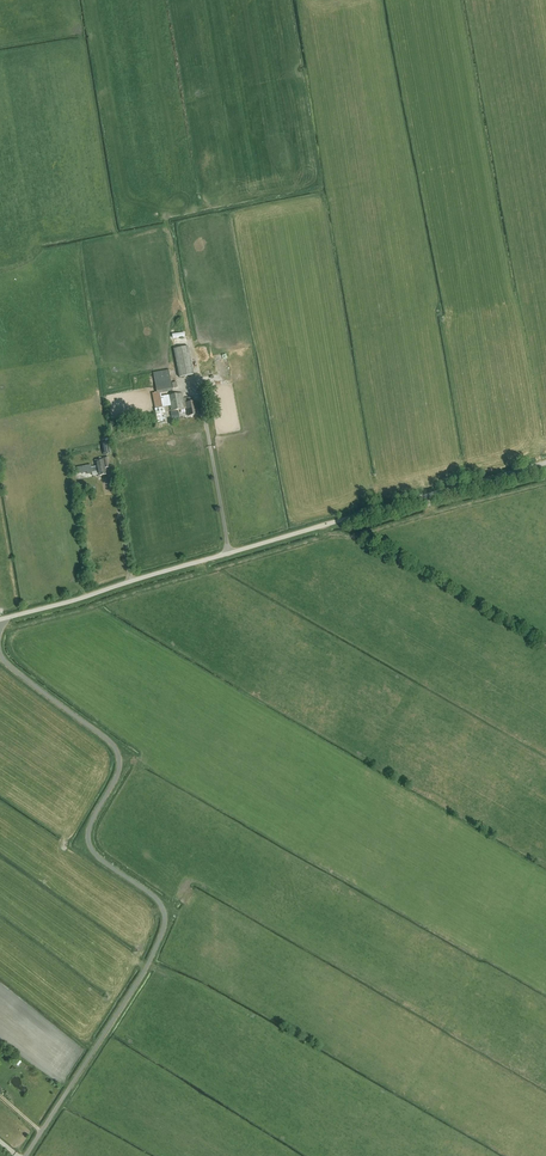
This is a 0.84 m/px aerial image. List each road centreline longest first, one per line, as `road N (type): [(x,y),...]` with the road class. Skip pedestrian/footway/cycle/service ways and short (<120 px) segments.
road 1 (residential): [(26,1155),(165,928),(155,896),(89,842),(119,754),(0,653)]
road 2 (unclassified): [(1,619),(545,463)]

